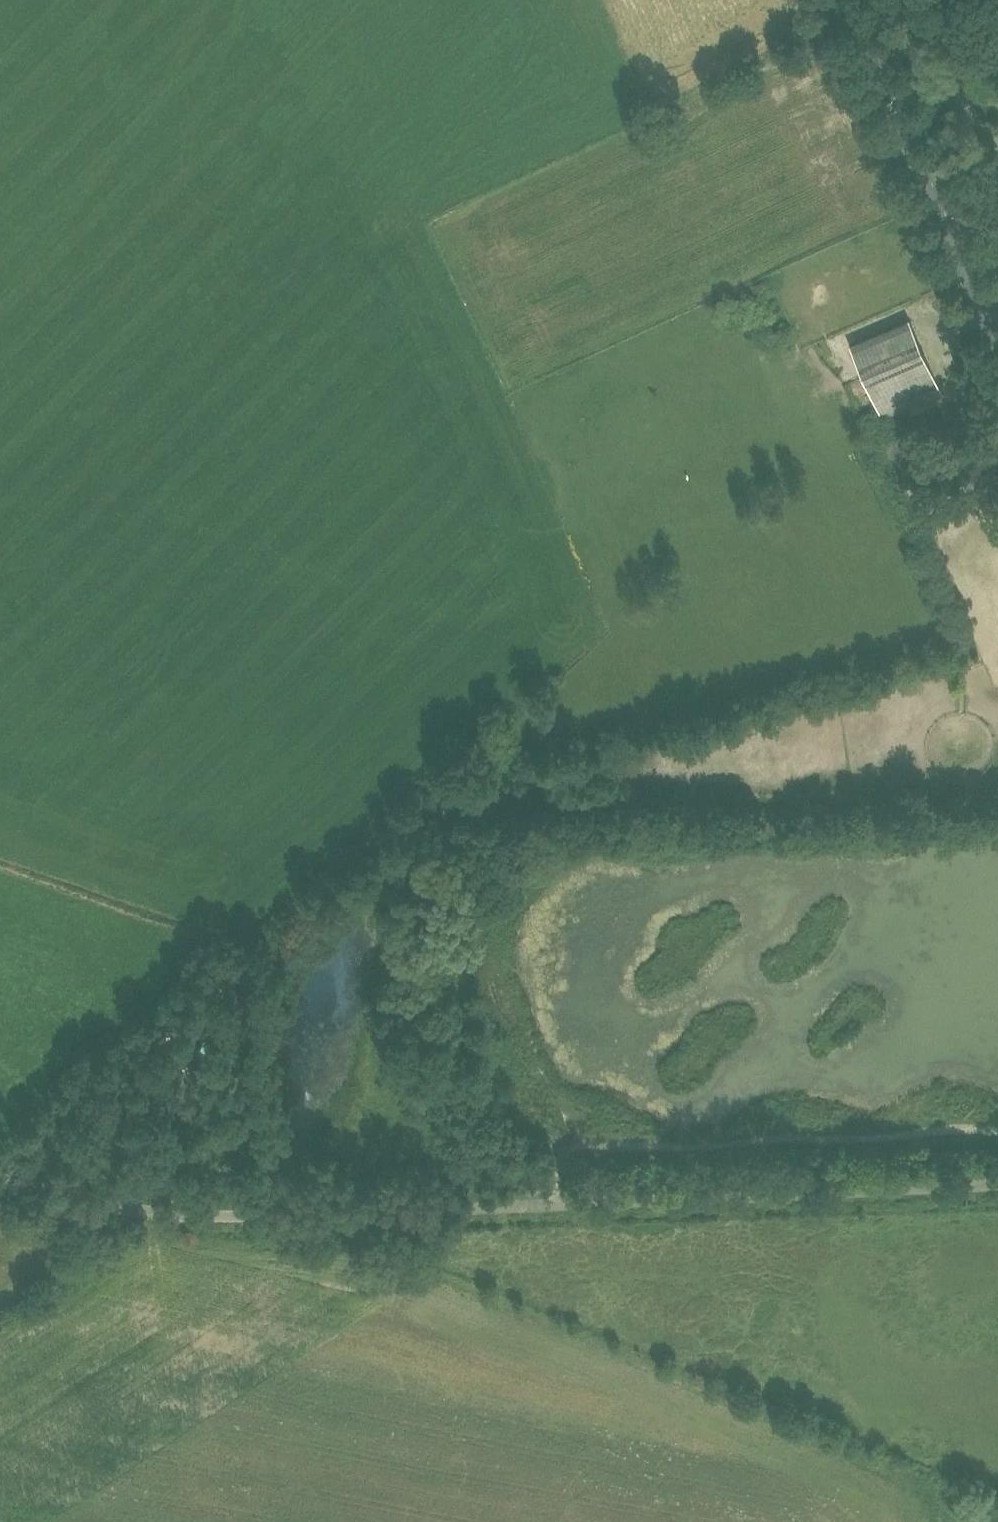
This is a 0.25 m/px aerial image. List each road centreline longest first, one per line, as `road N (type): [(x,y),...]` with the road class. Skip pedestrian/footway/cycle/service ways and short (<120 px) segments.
road 1 (unclassified): [(997,1185),(228,1216),(103,1204),(0,1171)]
road 2 (secondary): [(860,0),(997,312)]

